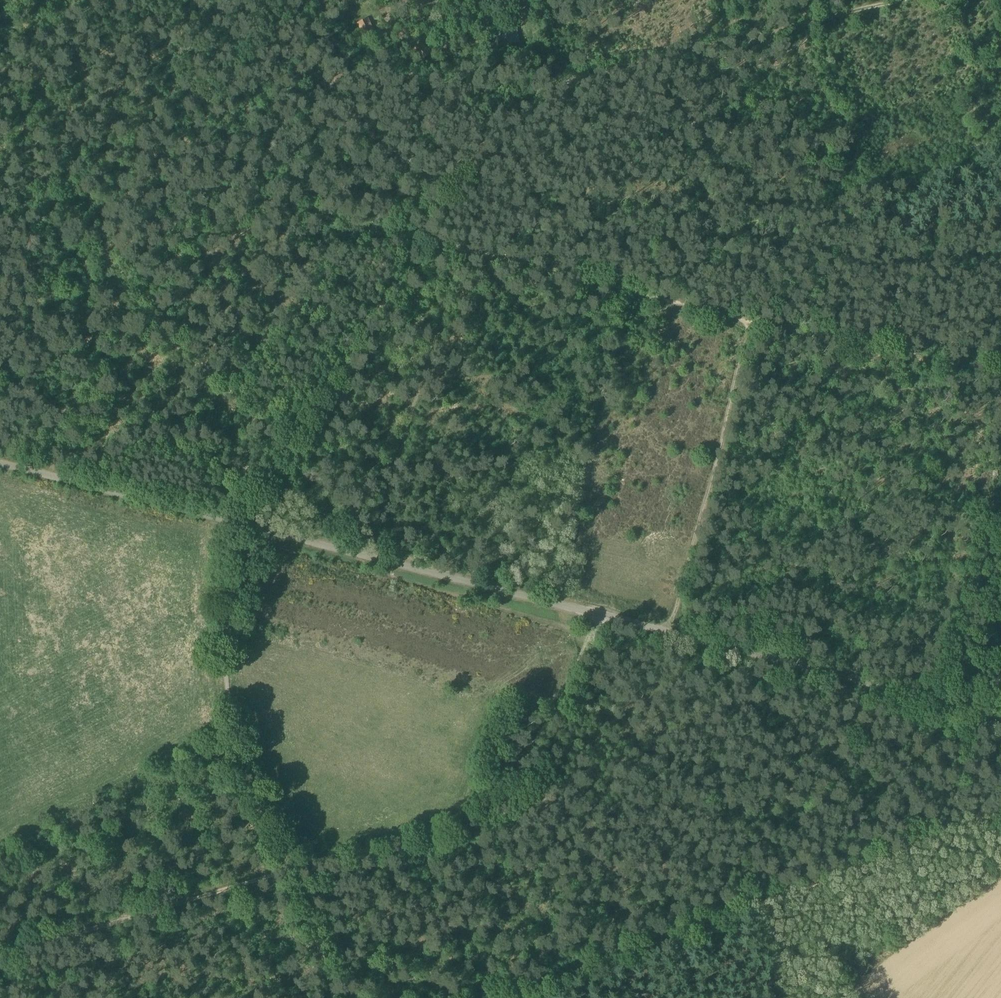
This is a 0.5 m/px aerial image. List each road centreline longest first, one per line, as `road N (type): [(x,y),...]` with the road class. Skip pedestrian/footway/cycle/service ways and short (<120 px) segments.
road 1 (unclassified): [(1000,719),(245,530)]
road 2 (track): [(894,0),(532,83),(512,94),(421,235)]
road 3 (track): [(455,243),(373,560),(378,577),(584,638)]
road 4 (track): [(1000,804),(507,997)]
road 5 (unclassified): [(329,997),(229,688),(228,603),(245,530)]
road 6 (track): [(421,235),(226,189),(163,161),(87,150),(58,155),(0,201)]
road 7 (track): [(764,316),(455,243)]
road 8 (track): [(292,867),(0,952)]
road 9 (unclassified): [(0,472),(245,530)]
road 10 (track): [(1000,357),(955,362),(764,316)]

